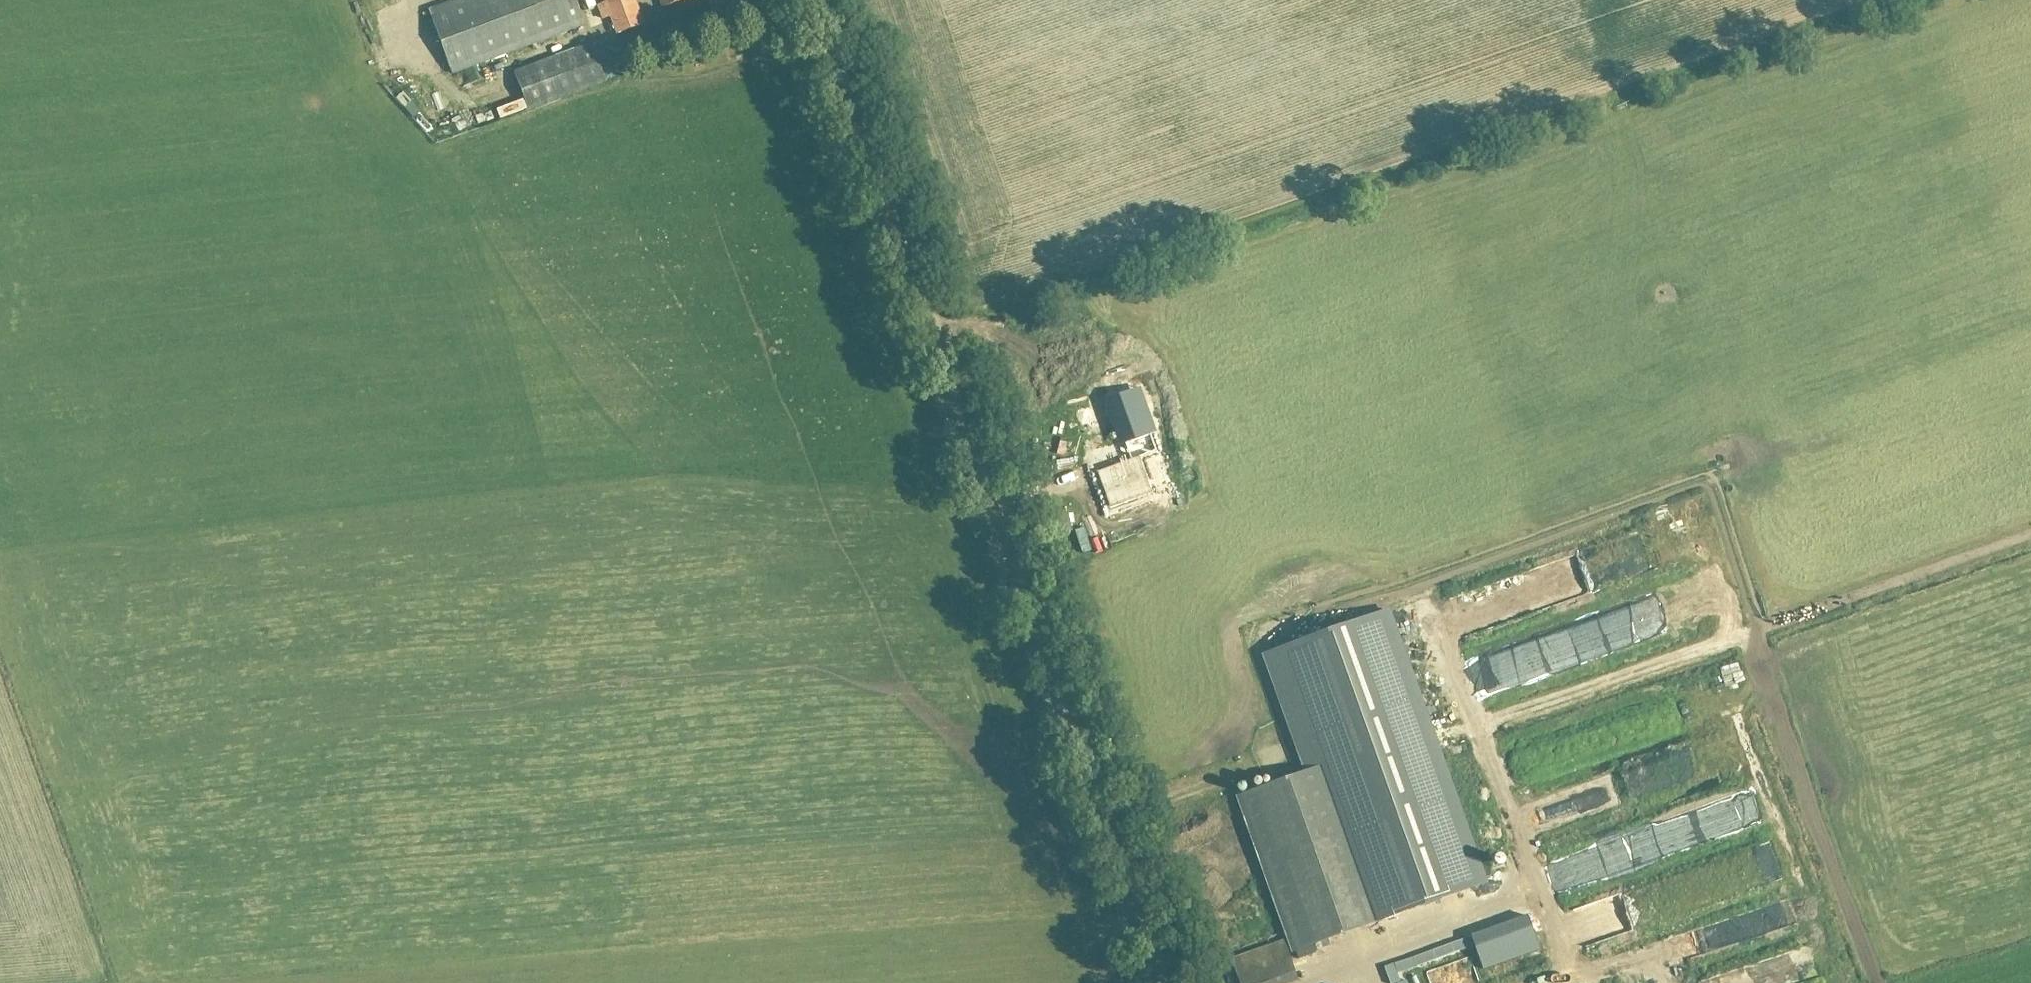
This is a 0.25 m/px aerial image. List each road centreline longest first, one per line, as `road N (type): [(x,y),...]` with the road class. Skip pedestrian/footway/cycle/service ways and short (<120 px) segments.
road 1 (unclassified): [(1157,982),(808,0)]
road 2 (track): [(927,346),(1894,0)]
road 3 (track): [(1605,99),(1765,652),(1878,982)]

